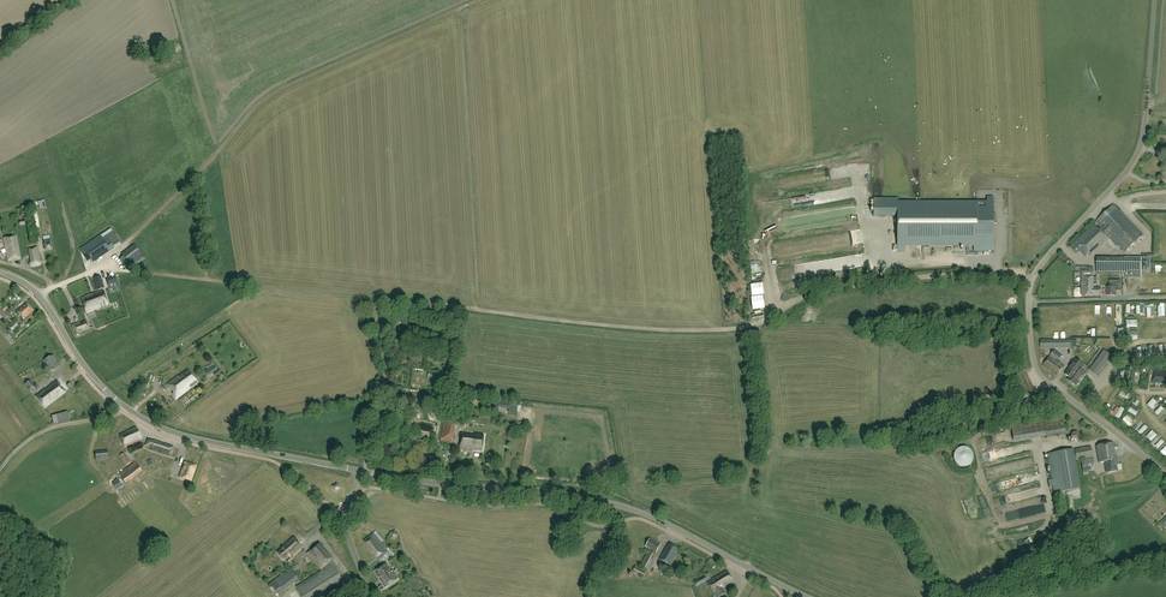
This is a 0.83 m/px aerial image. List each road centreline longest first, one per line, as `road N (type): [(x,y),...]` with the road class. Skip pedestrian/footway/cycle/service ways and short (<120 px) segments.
road 1 (track): [(1032,281),(959,275),(856,285),(749,326),(706,331),(380,298)]
road 2 (unclassified): [(1165,474),(1043,378),(1029,307),(1040,266),(1141,147),(1154,0)]
road 3 (track): [(480,0),(274,92),(99,268)]
road 4 (tertiary): [(811,596),(670,525),(600,499),(363,472)]
road 5 (tertiary): [(363,472),(194,439),(147,421),(92,377),(40,297),(0,272)]
road 6 (track): [(460,9),(476,310)]
road 7 (track): [(363,472),(386,384),(380,298)]
road 8 (track): [(1053,388),(951,429),(900,433)]
road 9 (unclassified): [(371,596),(346,530),(363,472)]

